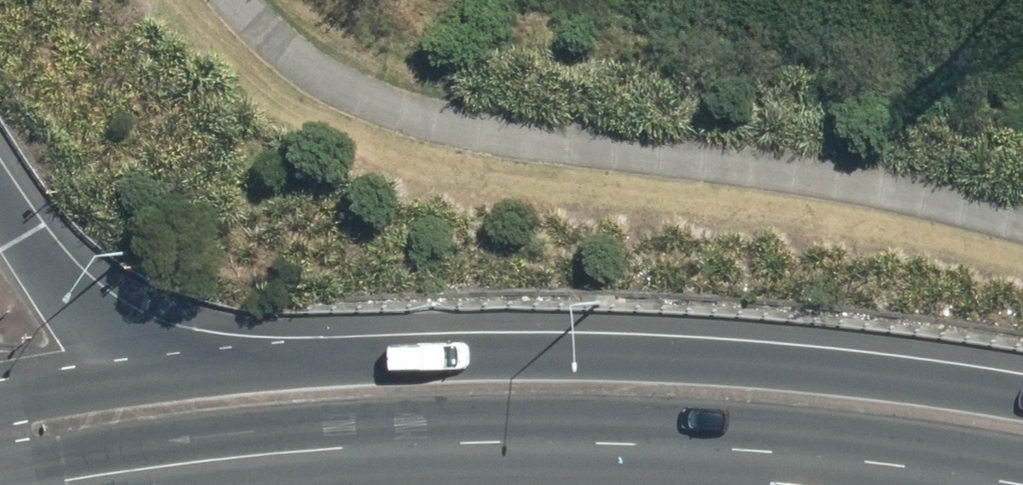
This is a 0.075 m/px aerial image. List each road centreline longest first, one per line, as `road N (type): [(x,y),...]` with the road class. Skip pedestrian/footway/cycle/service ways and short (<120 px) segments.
road 1 (secondary): [(1022,482),(809,452),(639,443),(416,444),(35,484)]
road 2 (secondary): [(156,372),(403,353),(579,352),(859,371),(1022,398)]
road 3 (motorway): [(0,185),(61,283),(156,372)]
road 4 (secondary): [(0,399),(156,372)]

